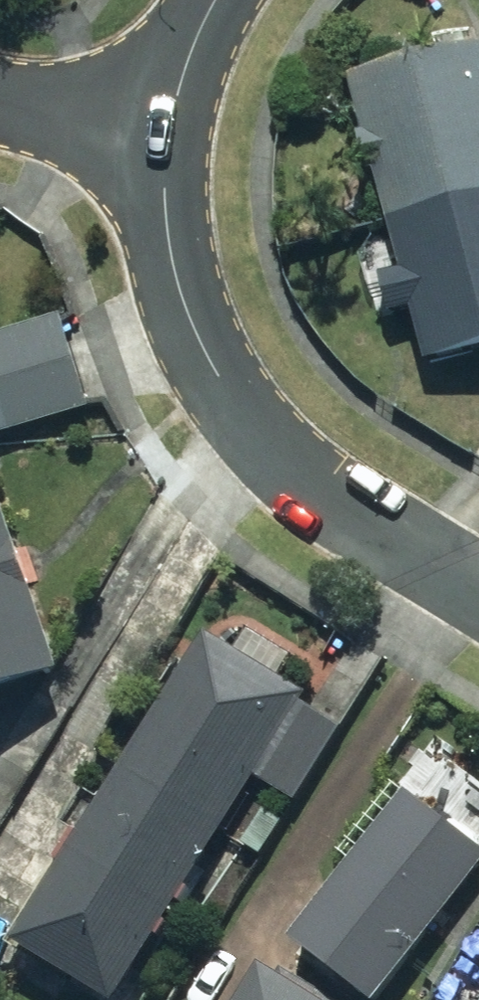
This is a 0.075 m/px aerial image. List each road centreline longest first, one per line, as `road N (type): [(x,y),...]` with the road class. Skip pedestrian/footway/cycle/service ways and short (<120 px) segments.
road 1 (residential): [(478,585),(307,479),(209,358),(169,256),(165,126)]
road 2 (residential): [(0,91),(165,126)]
road 3 (residential): [(165,126),(216,0)]

